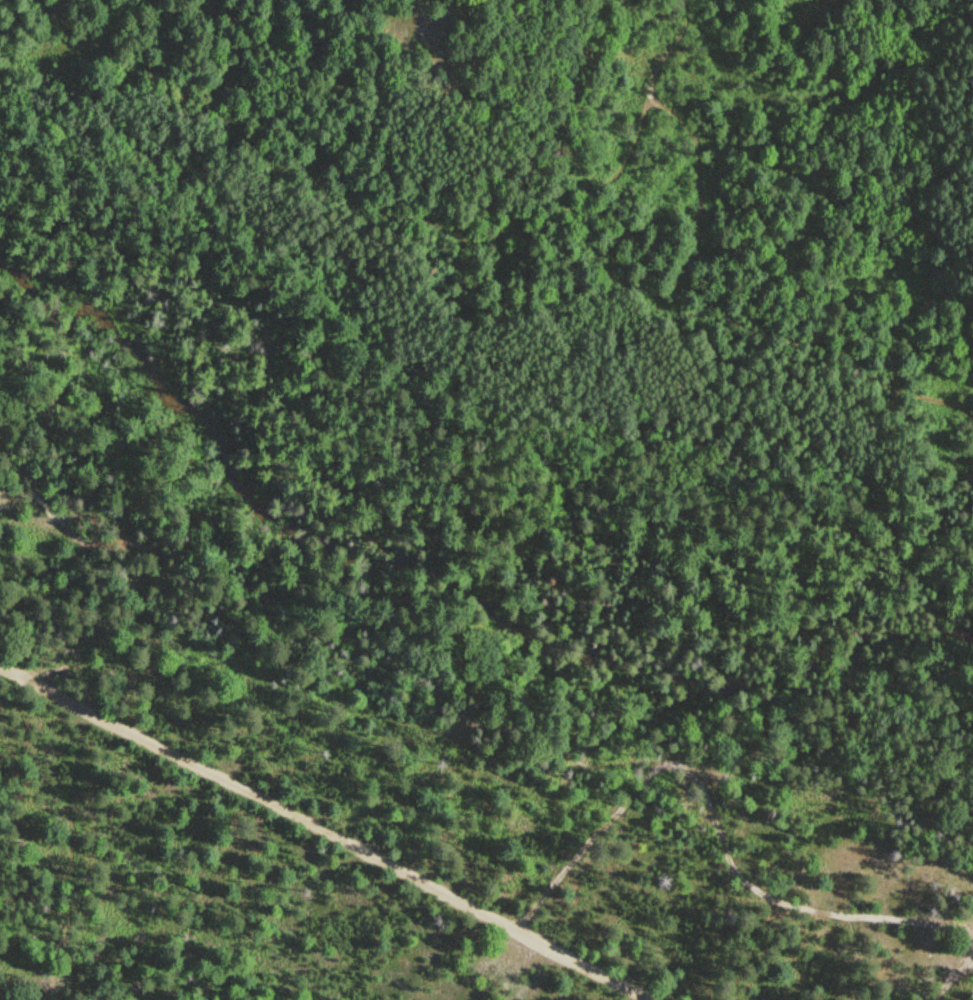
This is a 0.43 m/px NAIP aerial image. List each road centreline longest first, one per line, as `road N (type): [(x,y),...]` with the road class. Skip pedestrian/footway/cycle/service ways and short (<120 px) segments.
road 1 (residential): [(655,999),(0,659)]
road 2 (track): [(656,104),(603,195),(507,238),(455,237),(294,183),(78,33),(59,0)]
road 3 (track): [(683,0),(687,14),(654,76),(656,104),(689,127),(699,191),(691,274),(727,315),(787,343),(838,351),(887,385),(972,415)]
road 4 (track): [(515,929),(646,778),(679,763),(696,774),(733,865),(765,895),(929,922),(972,906)]
road 5 (track): [(79,699),(76,866),(44,999)]
road 6 (track): [(52,511),(103,513),(120,523),(118,535),(72,534),(52,511)]

